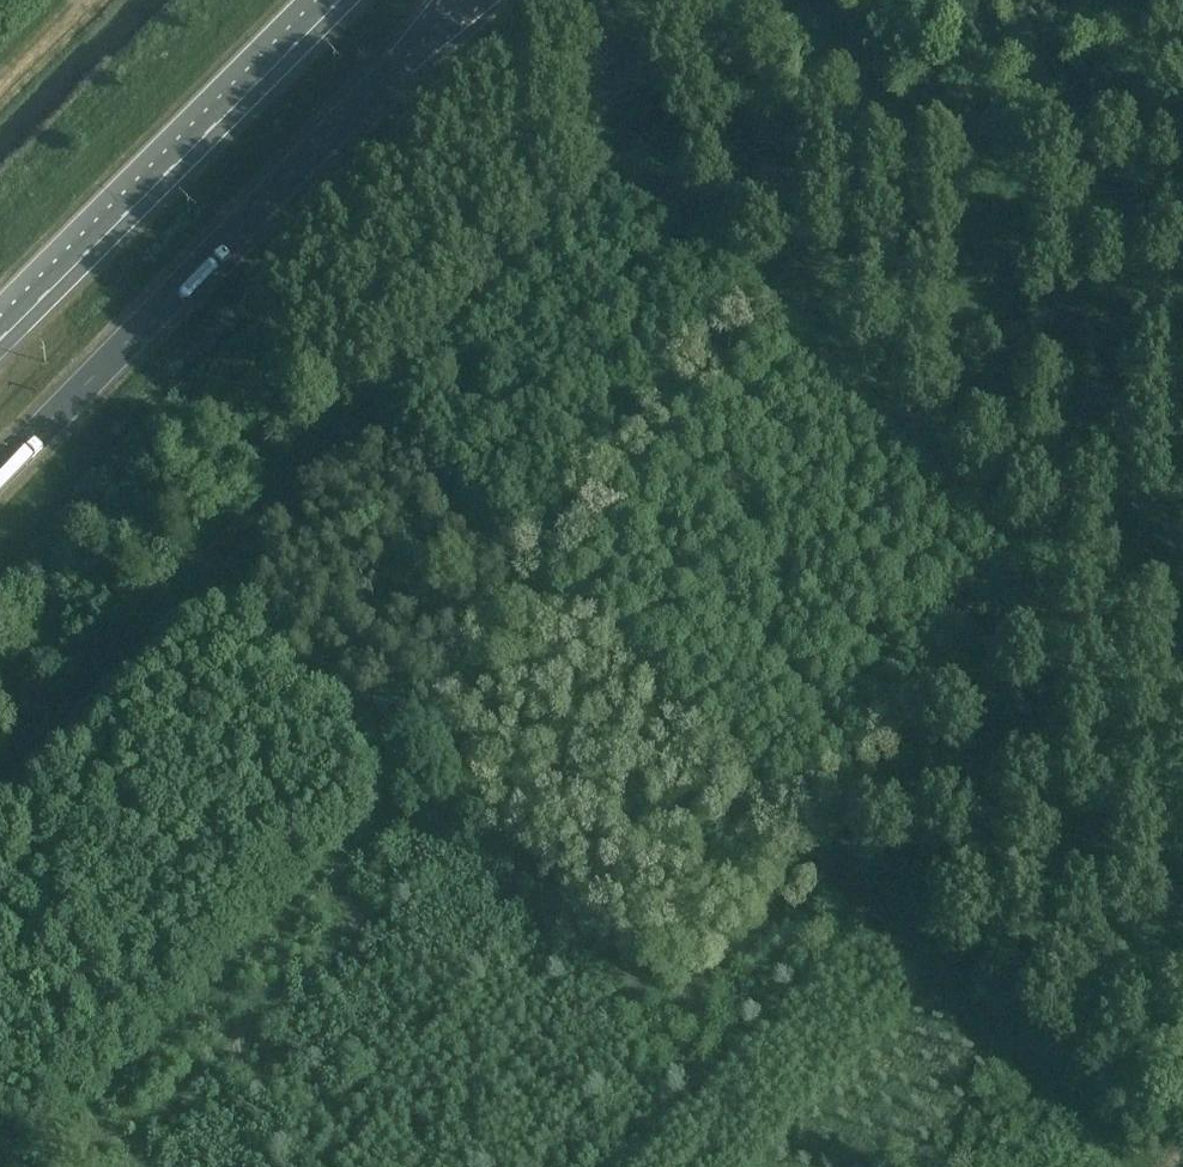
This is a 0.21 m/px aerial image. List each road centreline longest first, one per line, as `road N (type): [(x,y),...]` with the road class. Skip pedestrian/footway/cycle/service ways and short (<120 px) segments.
road 1 (track): [(0,815),(800,0)]
road 2 (track): [(1142,1166),(372,435)]
road 3 (trunk): [(0,476),(467,0)]
road 4 (trunk): [(343,0),(0,341)]

